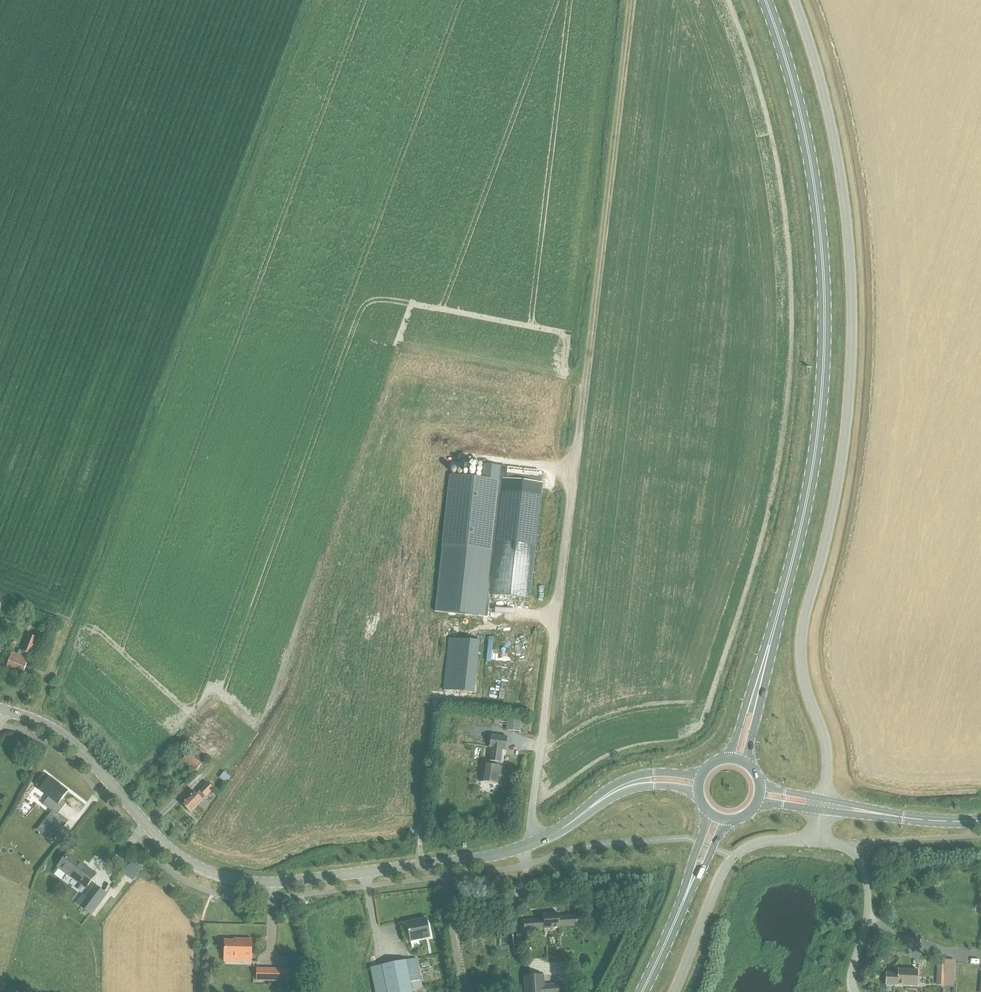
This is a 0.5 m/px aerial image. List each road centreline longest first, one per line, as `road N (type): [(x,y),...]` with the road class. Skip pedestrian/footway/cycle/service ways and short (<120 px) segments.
road 1 (track): [(630,0),(550,662),(536,841)]
road 2 (unclassified): [(823,798),(826,755),(801,641),(838,474),(852,311),(828,111),(794,0)]
road 3 (primary): [(765,0),(813,179),(825,329),(806,504),(768,648)]
road 4 (secondary): [(536,841),(460,861),(244,882),(172,851),(68,738),(0,709)]
road 5 (unclassified): [(674,991),(733,857),(765,841),(817,843)]
road 6 (unclassified): [(852,991),(868,909),(865,874),(853,850),(817,843)]

